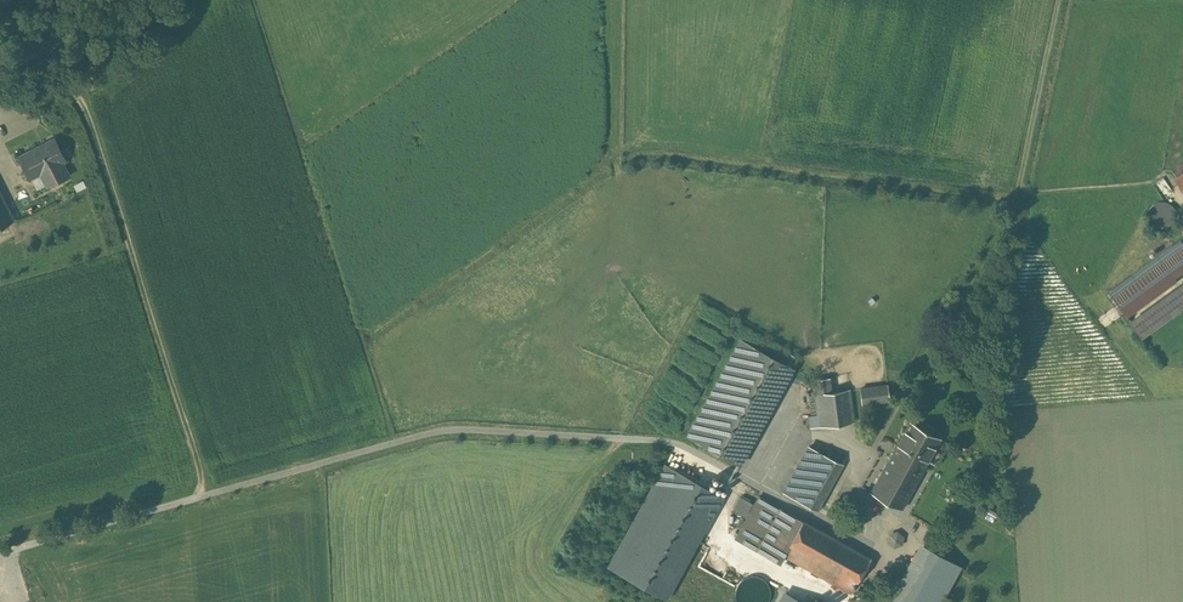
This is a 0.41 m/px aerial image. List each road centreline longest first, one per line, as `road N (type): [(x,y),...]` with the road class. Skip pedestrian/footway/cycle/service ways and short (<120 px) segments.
road 1 (track): [(1058,0),(1015,208),(826,521)]
road 2 (track): [(206,488),(85,99),(42,71),(14,75)]

